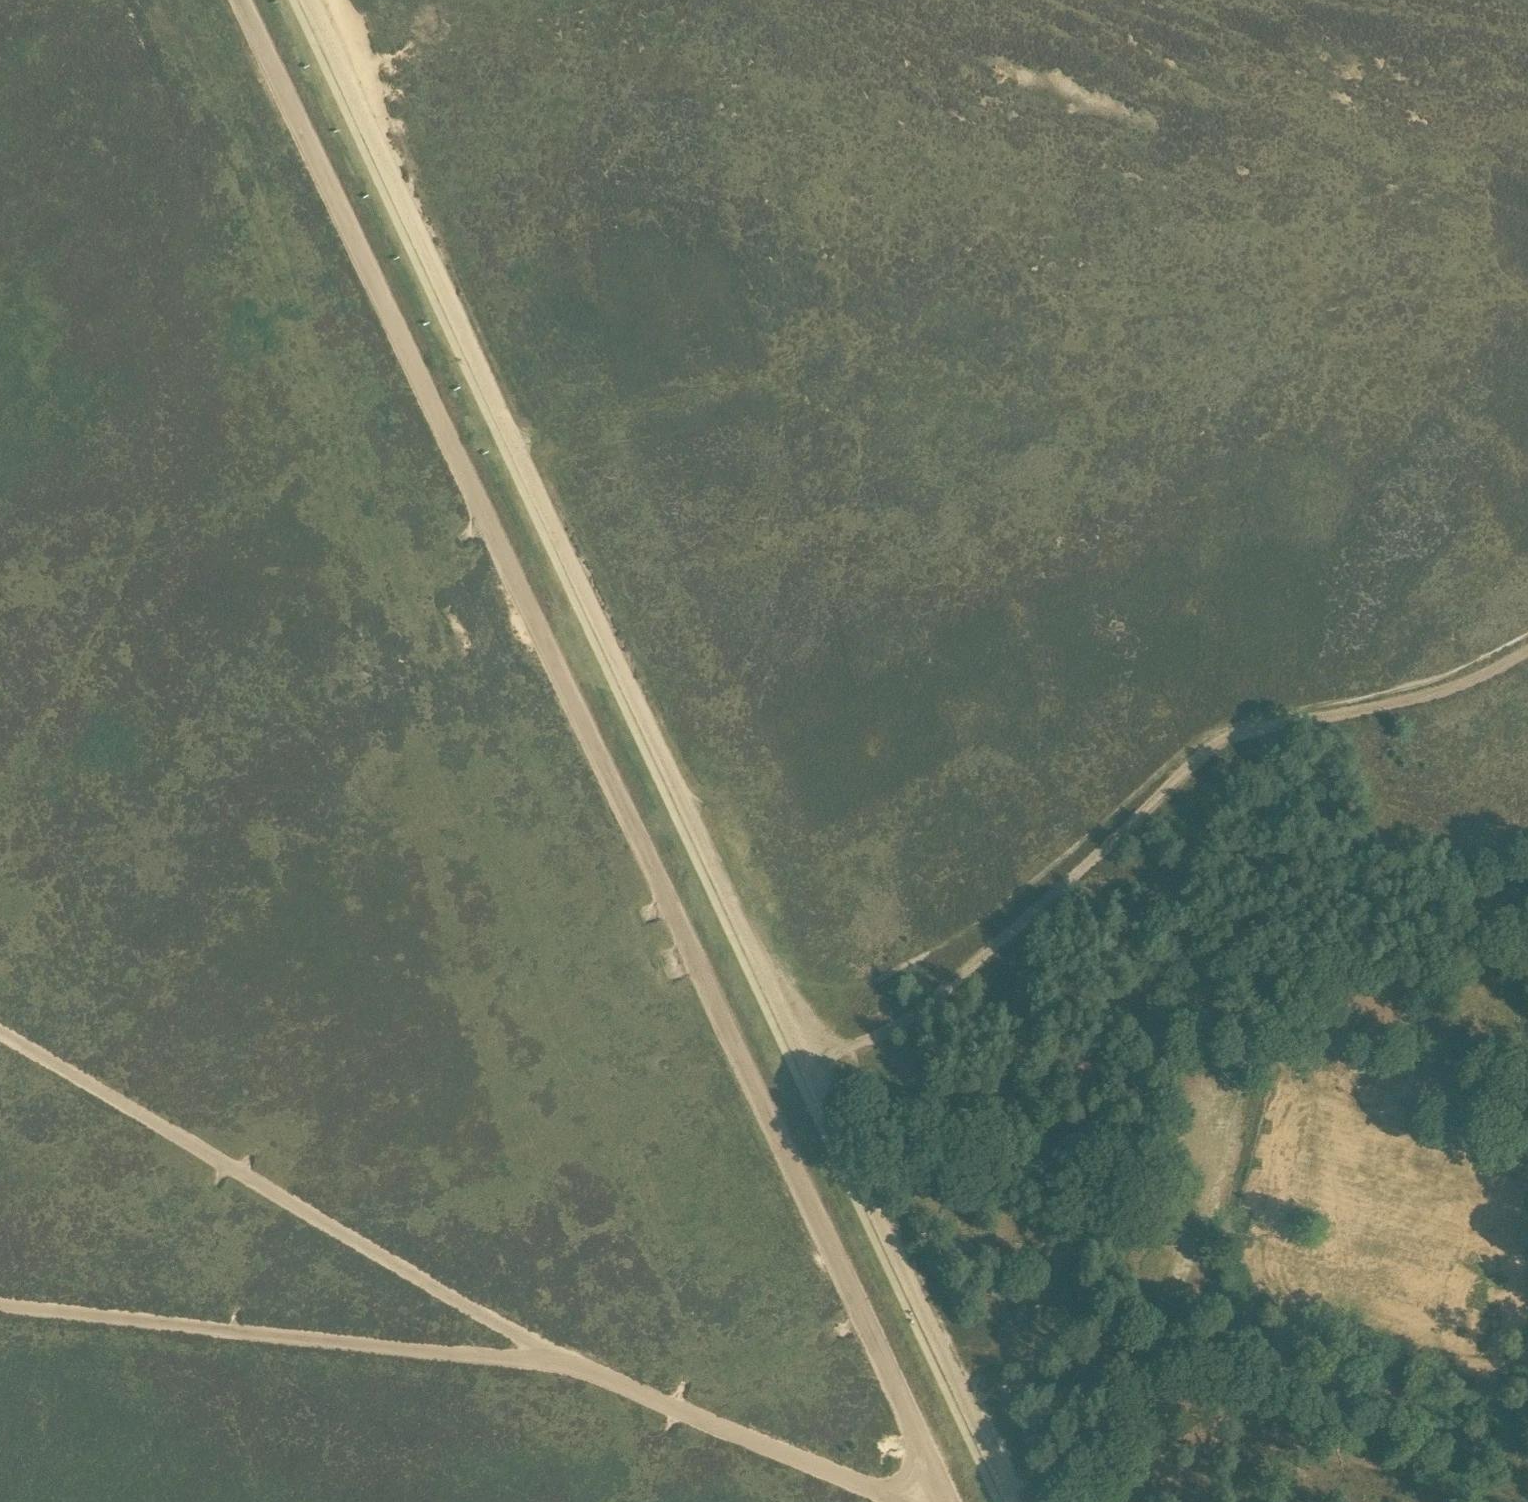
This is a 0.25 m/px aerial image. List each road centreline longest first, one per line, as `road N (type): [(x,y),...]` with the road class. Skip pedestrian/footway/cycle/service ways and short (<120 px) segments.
road 1 (track): [(1013,1501),(308,0)]
road 2 (track): [(939,1501),(792,1168),(241,0)]
road 3 (track): [(0,1032),(562,1357),(912,1501)]
road 4 (track): [(764,1107),(928,1002),(1217,741),(1424,697),(1527,650)]
road 5 (track): [(0,1304),(522,1359),(562,1357)]
road 6 (track): [(1155,1363),(1288,1417),(1404,1431),(1484,1457),(1527,1444)]
road 7 (track): [(1202,1215),(835,1127)]
road 8 (track): [(1316,1207),(1296,1253),(1255,1283),(1235,1367),(1198,1378)]
road 9 (track): [(1155,1363),(1213,1182)]
road 10 (track): [(1078,1501),(1155,1363)]

